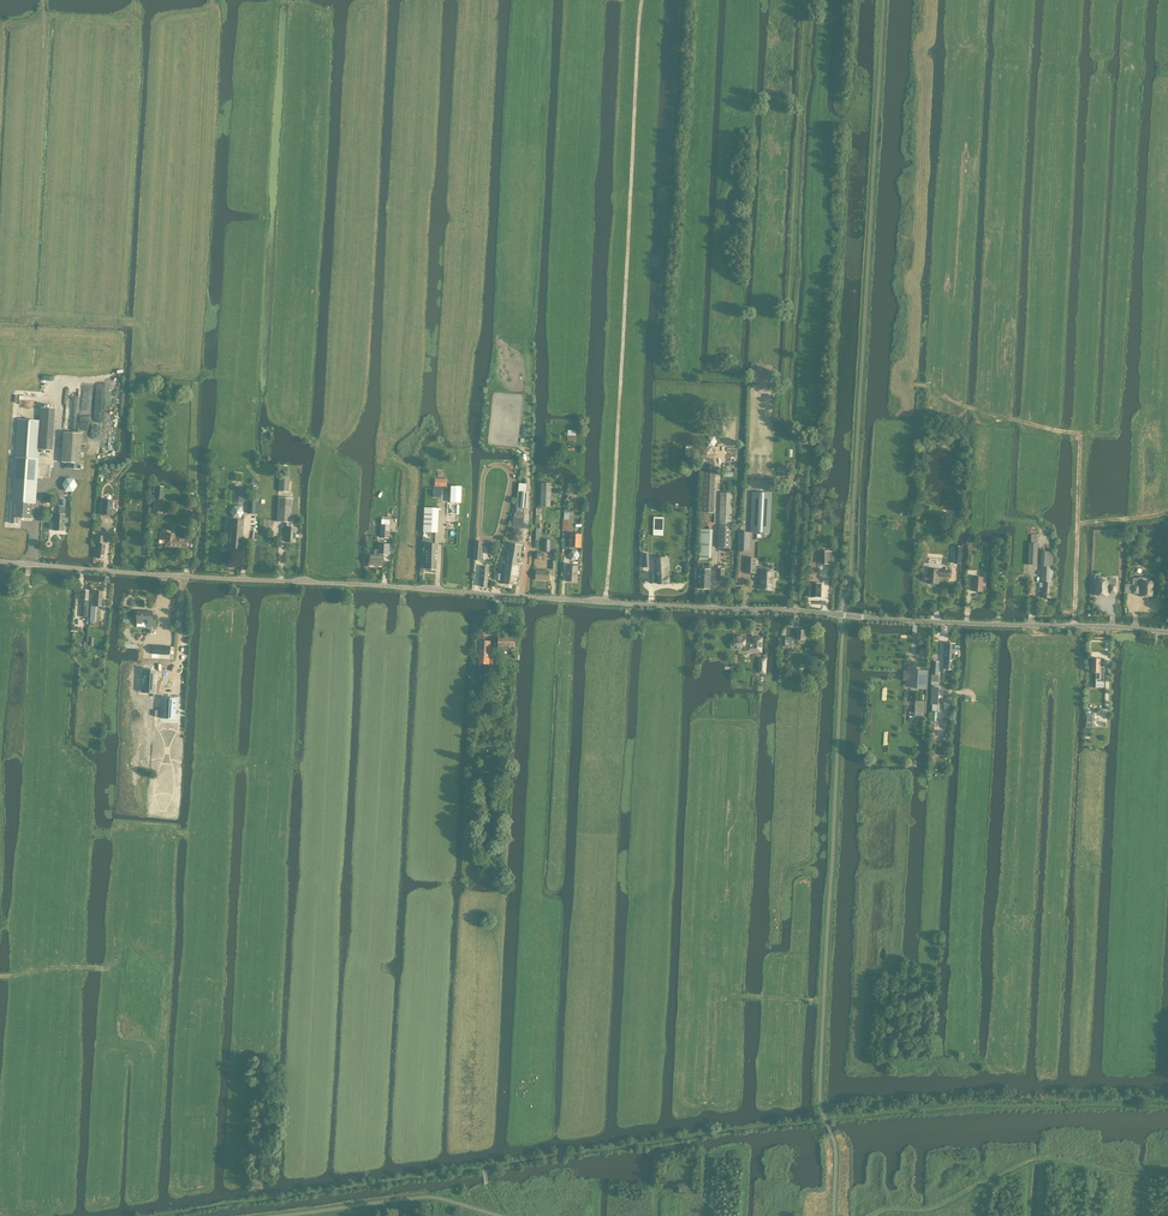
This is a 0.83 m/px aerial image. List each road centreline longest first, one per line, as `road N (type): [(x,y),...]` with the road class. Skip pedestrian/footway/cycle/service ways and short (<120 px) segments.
road 1 (unclassified): [(842,615),(0,560)]
road 2 (track): [(0,589),(24,596),(31,585),(27,562),(1,540),(9,402),(25,375),(43,0)]
road 3 (track): [(795,610),(803,447),(785,406),(807,0)]
road 4 (track): [(642,0),(606,602)]
road 5 (track): [(193,493),(214,0)]
road 6 (track): [(824,1118),(993,1104),(1167,1104)]
road 7 (track): [(137,370),(213,374),(246,397),(270,400),(325,448),(342,418),(347,334)]
road 8 (unclassified): [(842,615),(1167,631)]
road 9 (track): [(152,1215),(336,1188)]
road 10 (track): [(325,448),(309,582)]

